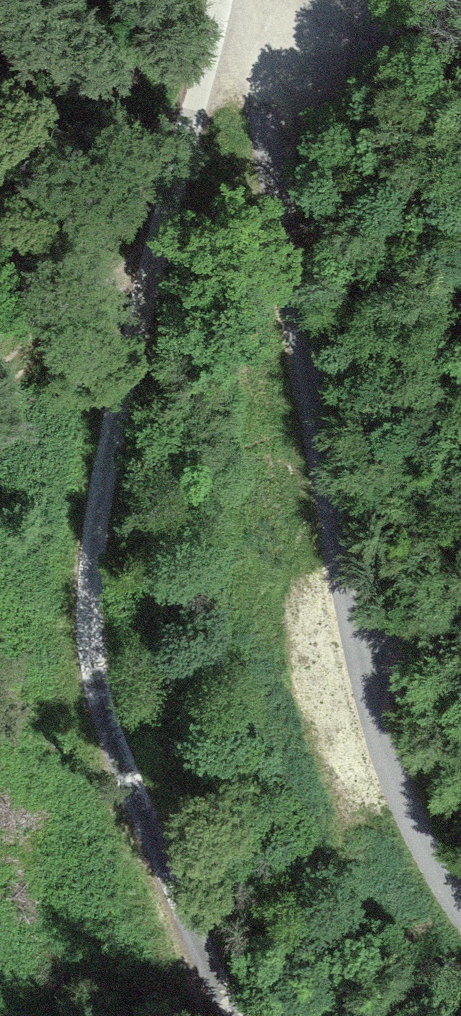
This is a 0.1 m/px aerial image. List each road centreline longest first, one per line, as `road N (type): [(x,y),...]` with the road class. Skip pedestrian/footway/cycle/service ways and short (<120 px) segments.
road 1 (track): [(234,1015),(104,711),(90,588),(116,424),(228,0)]
road 2 (track): [(247,0),(372,687),(422,852),(460,918)]
road 3 (track): [(372,687),(460,603)]

